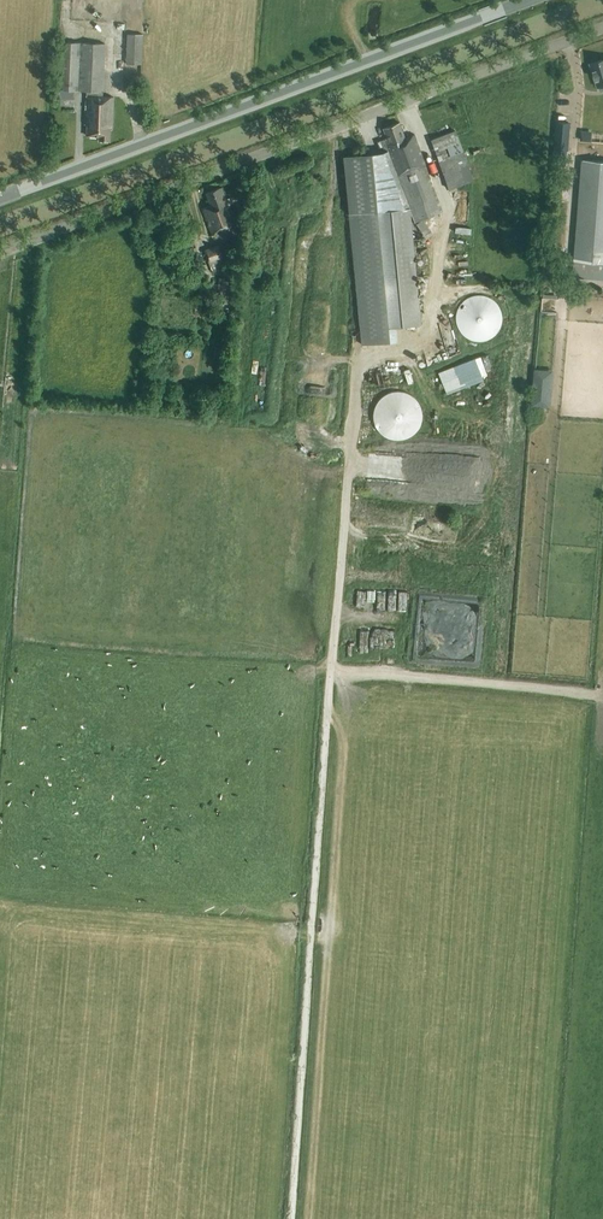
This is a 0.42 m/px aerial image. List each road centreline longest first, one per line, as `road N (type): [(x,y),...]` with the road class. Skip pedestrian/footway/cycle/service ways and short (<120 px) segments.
road 1 (unclassified): [(0,251),(602,27)]
road 2 (track): [(408,100),(449,207),(431,327),(415,345),(358,363),(331,671)]
road 3 (secondary): [(0,199),(528,0)]
road 4 (track): [(331,671),(291,1218)]
road 5 (track): [(331,671),(597,695)]

